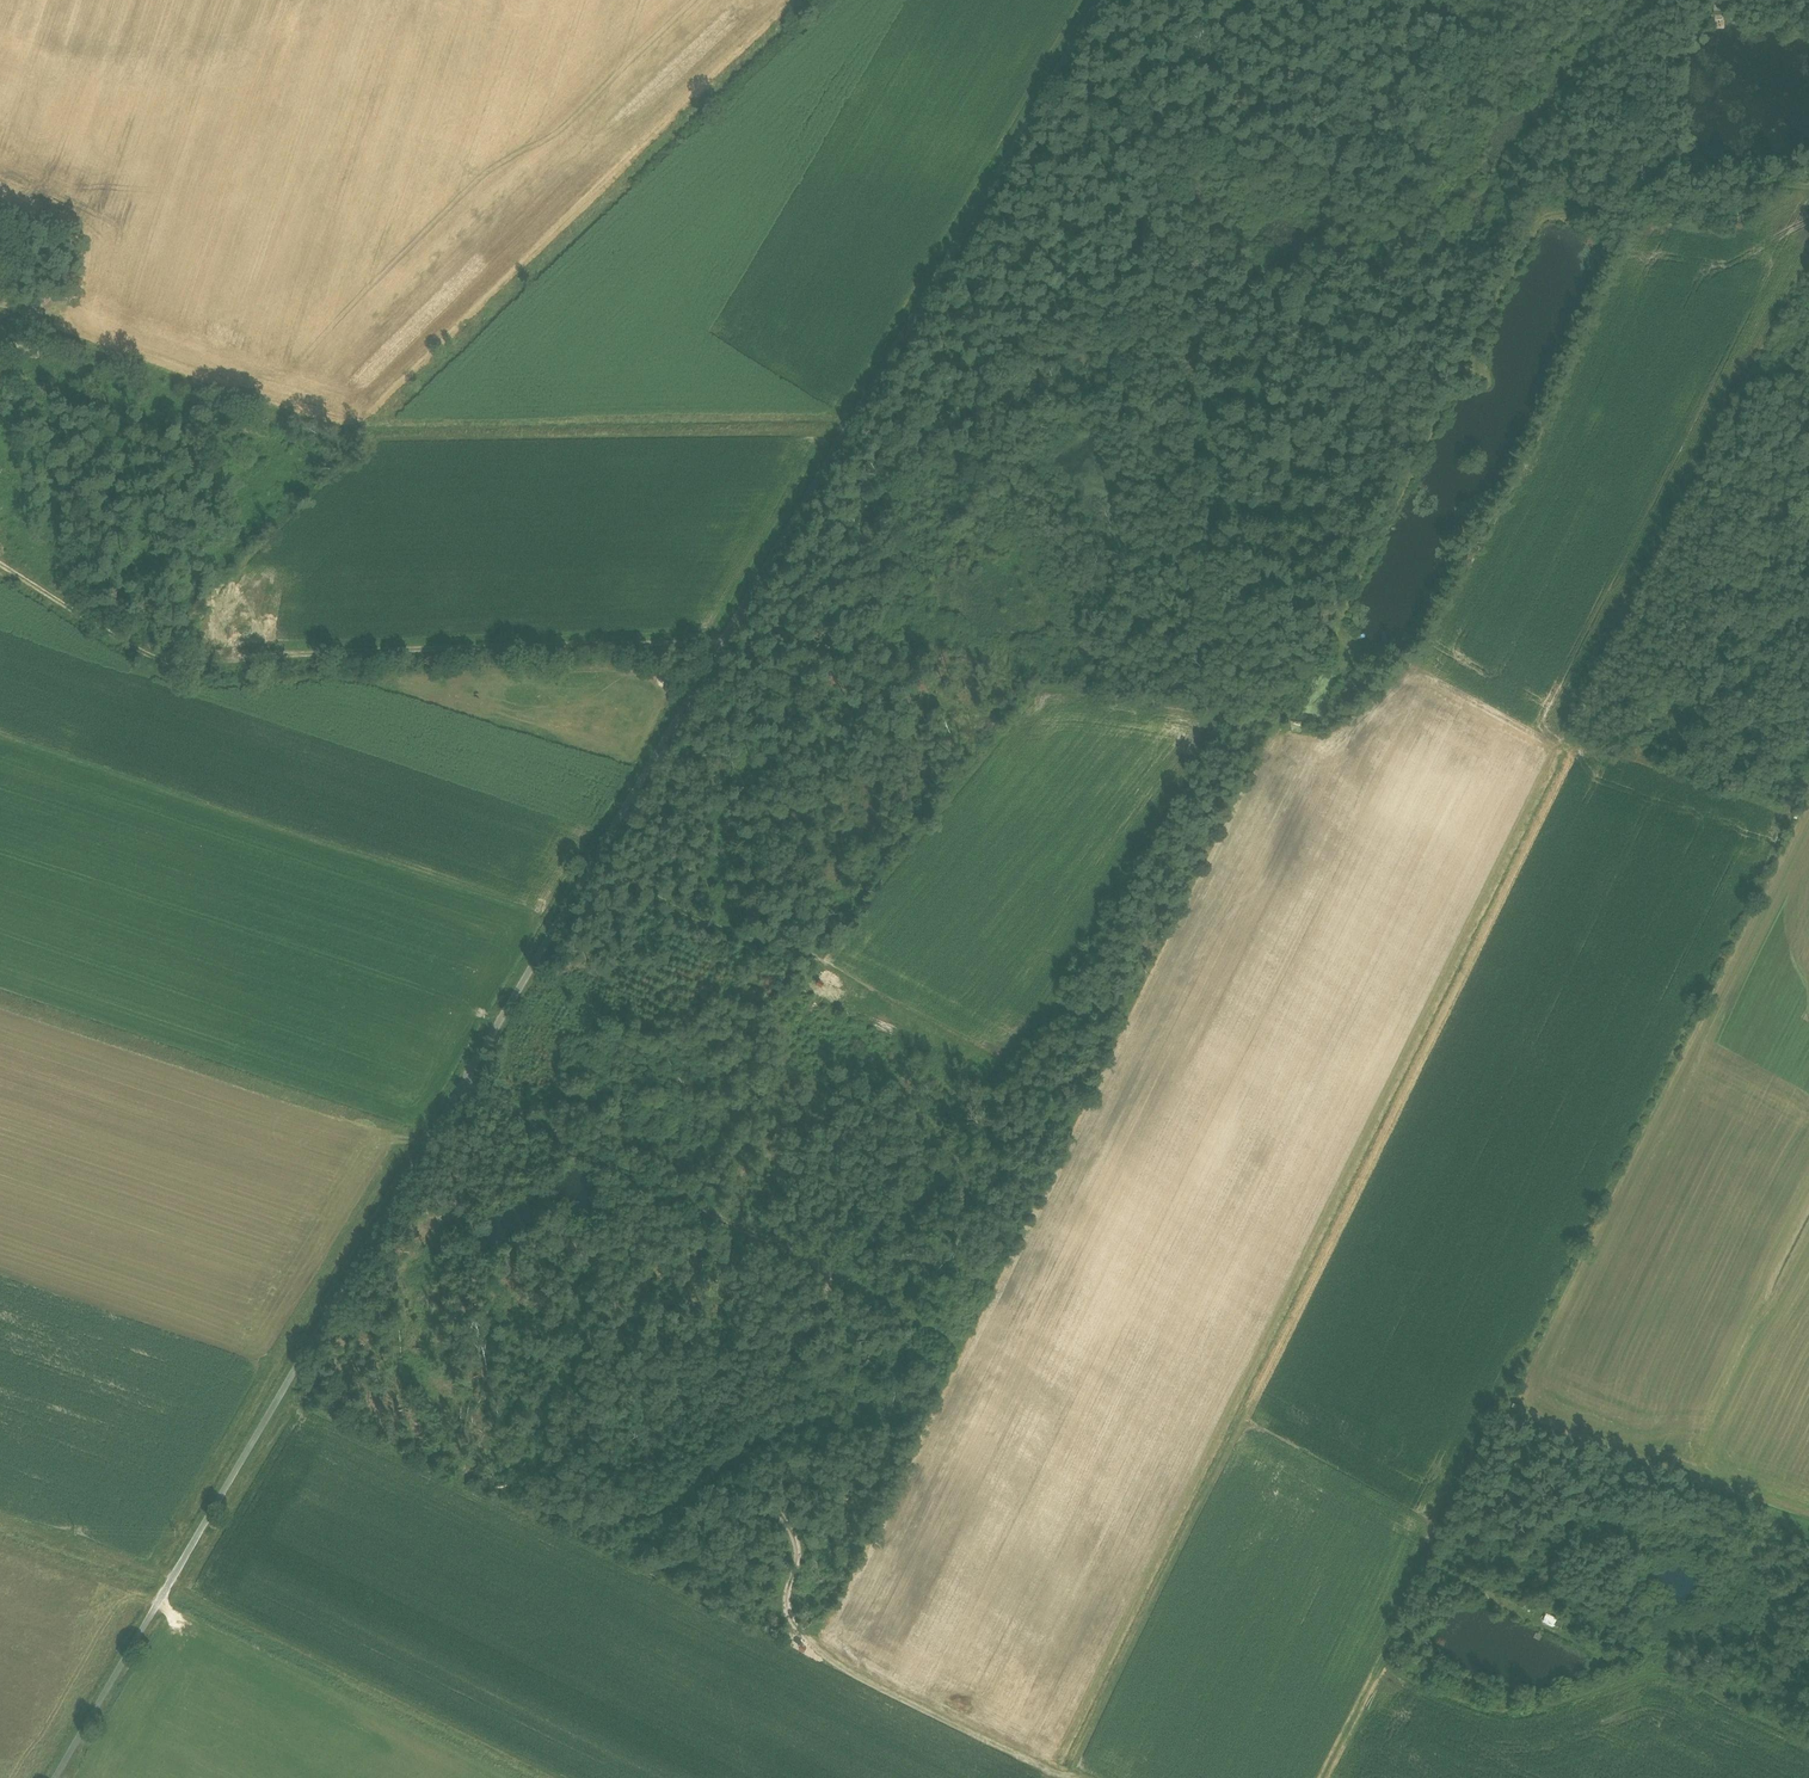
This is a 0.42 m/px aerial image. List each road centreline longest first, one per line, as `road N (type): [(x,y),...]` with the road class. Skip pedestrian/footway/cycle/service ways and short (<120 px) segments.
road 1 (unclassified): [(1099,0),(58,1777)]
road 2 (track): [(454,1098),(823,1278),(786,1370),(772,1524),(783,1597),(801,1633),(1059,1766),(1100,1777)]
road 3 (track): [(724,635),(290,645)]
road 4 (track): [(948,1342),(823,1278)]
road 5 (track): [(1323,1777),(1382,1664)]

